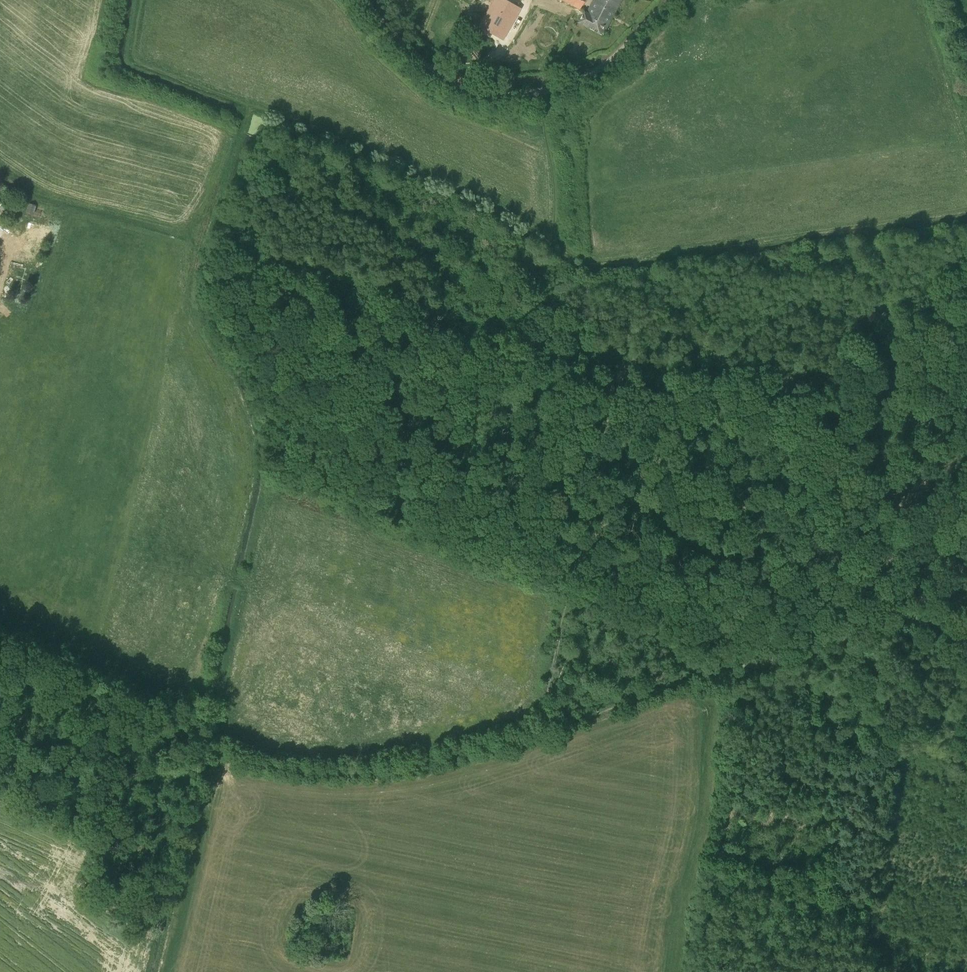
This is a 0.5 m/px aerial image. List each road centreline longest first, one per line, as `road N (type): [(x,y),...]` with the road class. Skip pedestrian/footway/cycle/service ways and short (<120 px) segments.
road 1 (unclassified): [(366,0),(423,67),(457,89),(495,98),(581,85),(676,0)]

